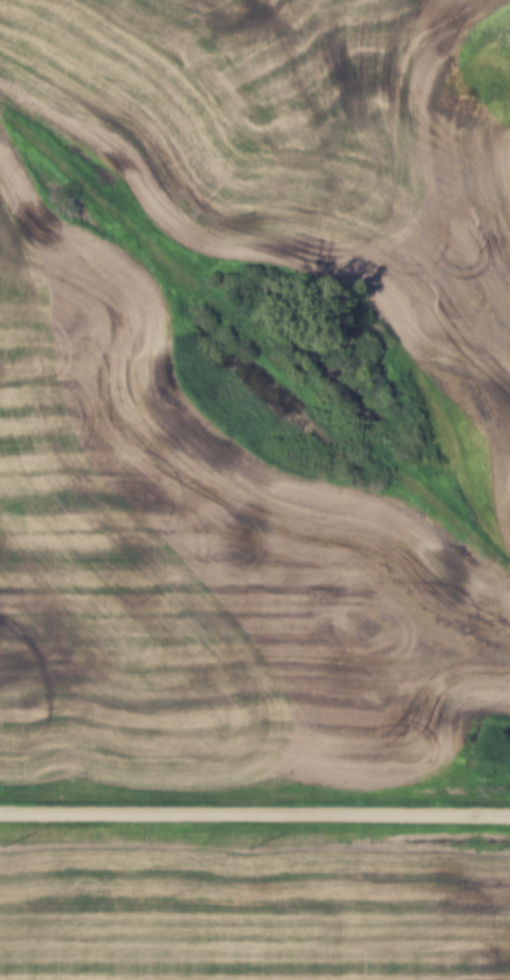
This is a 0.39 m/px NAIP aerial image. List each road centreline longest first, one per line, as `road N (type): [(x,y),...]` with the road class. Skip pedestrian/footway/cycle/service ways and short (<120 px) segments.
road 1 (residential): [(0,808),(509,810)]

